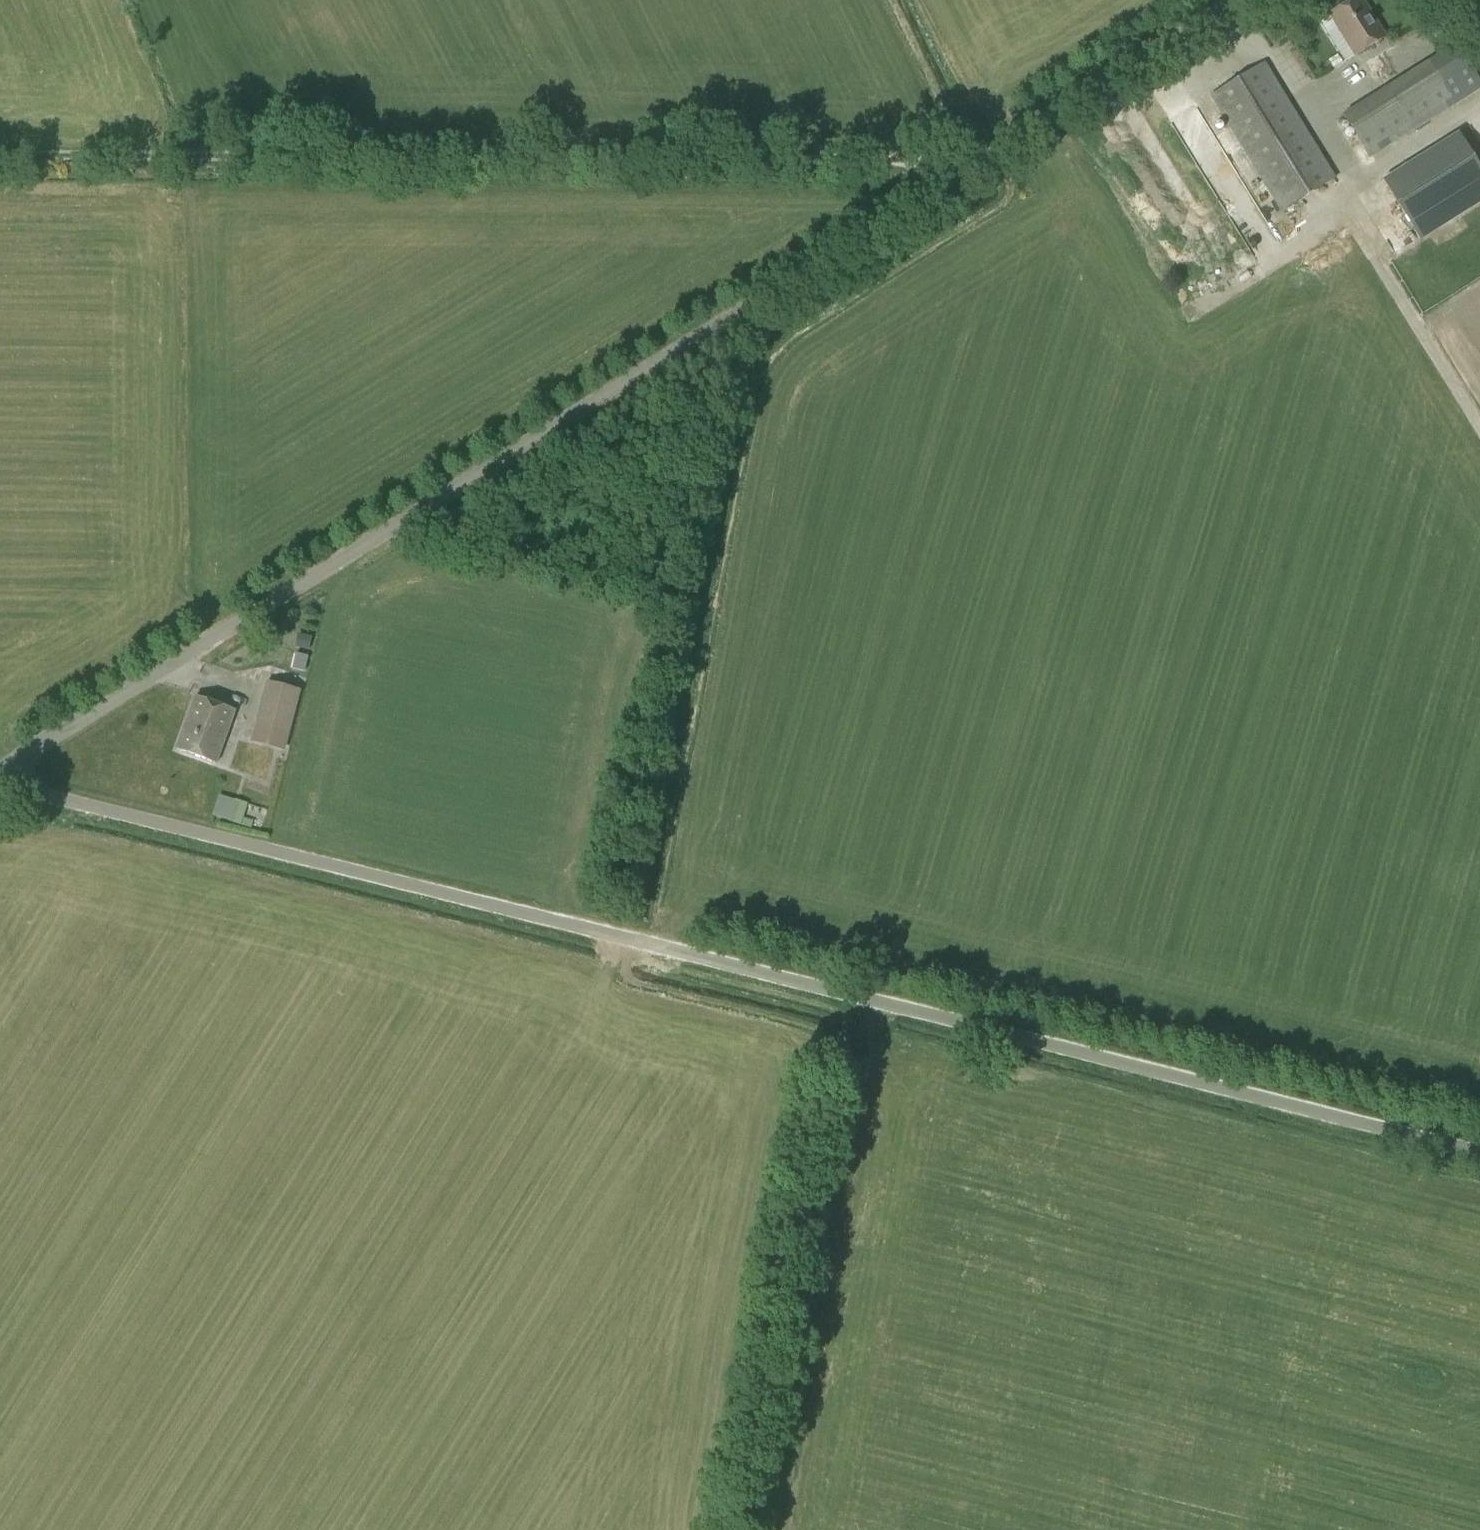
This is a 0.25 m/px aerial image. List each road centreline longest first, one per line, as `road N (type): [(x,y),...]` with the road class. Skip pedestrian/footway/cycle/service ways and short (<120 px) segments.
road 1 (unclassified): [(1479,1148),(21,786),(7,766)]
road 2 (unclassified): [(7,766),(1242,0)]
road 3 (track): [(977,163),(0,156)]

